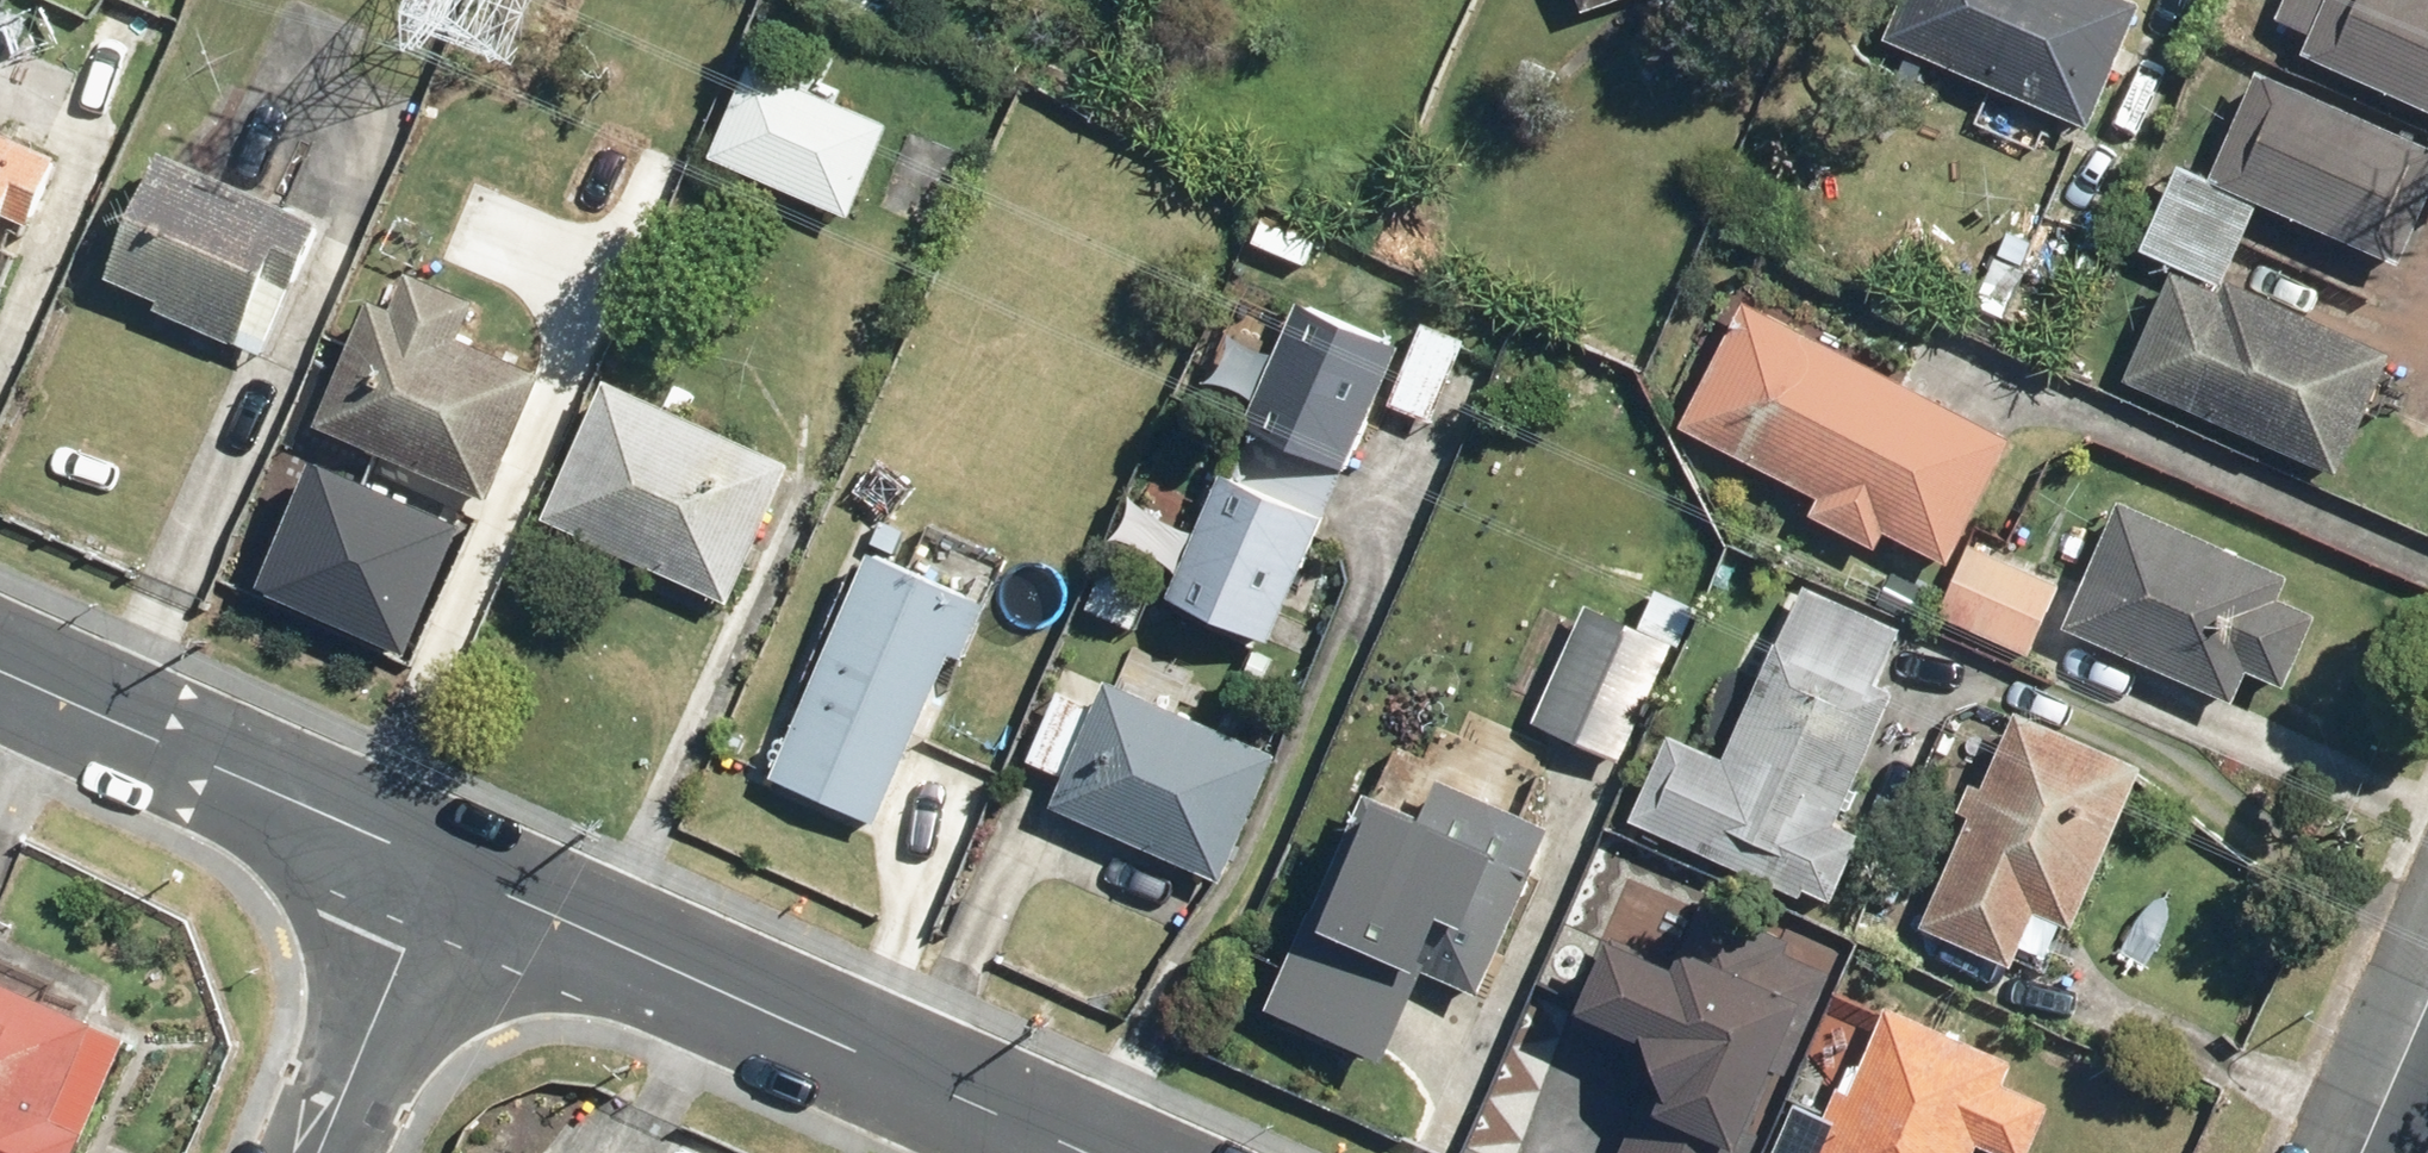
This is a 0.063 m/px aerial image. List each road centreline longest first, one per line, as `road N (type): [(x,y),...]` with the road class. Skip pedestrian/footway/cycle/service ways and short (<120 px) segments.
road 1 (residential): [(1133,1152),(441,861)]
road 2 (residential): [(441,861),(0,662)]
road 3 (residential): [(441,861),(317,1152)]
road 4 (tertiary): [(2363,1152),(2427,1004)]

